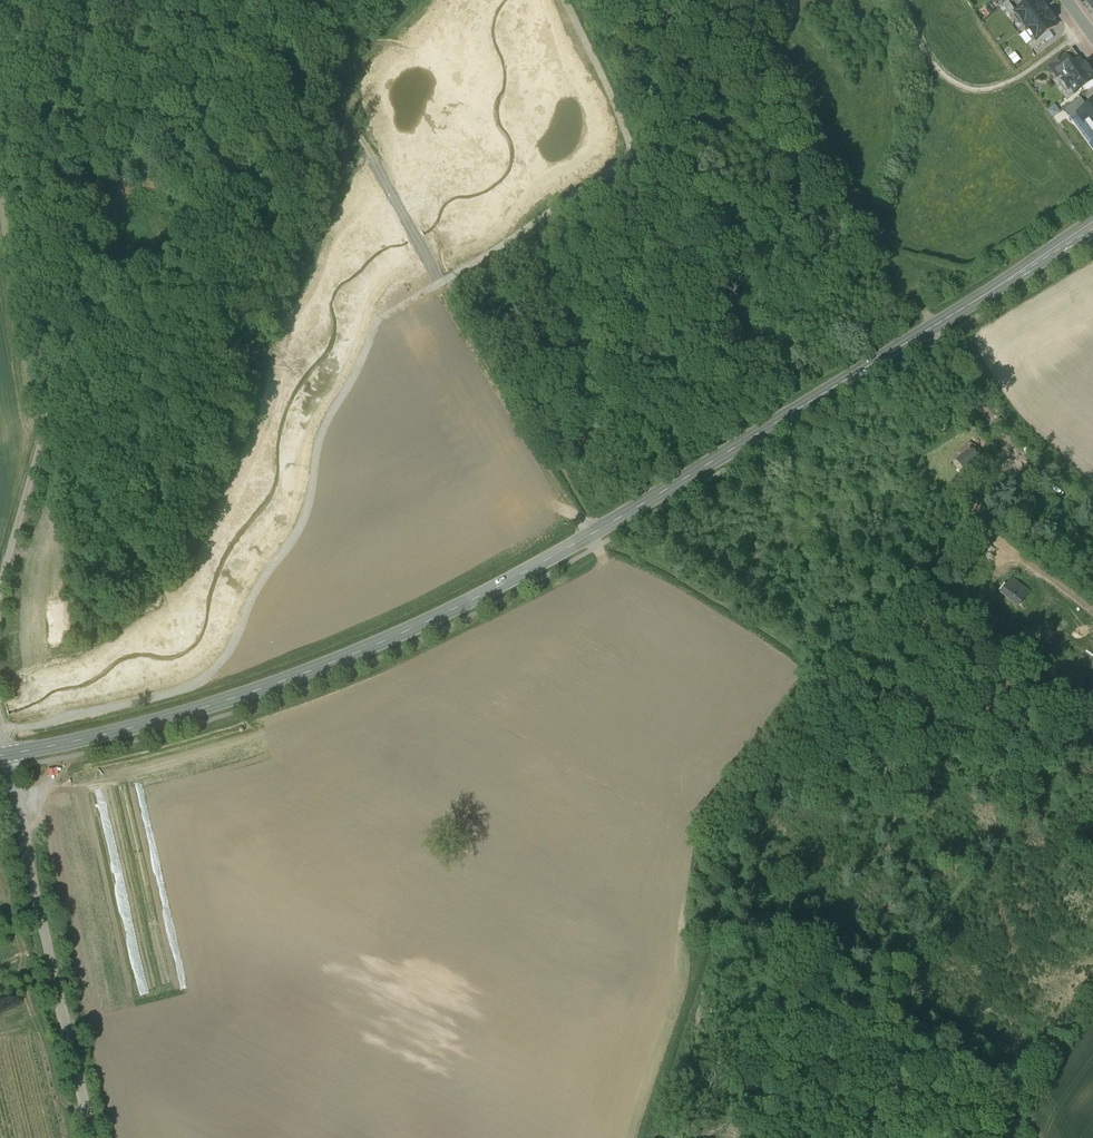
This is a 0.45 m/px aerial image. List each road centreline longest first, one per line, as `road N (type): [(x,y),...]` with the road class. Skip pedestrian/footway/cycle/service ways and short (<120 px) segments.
road 1 (tertiary): [(1092,227),(648,501),(437,618),(167,719),(6,755)]
road 2 (unclassified): [(6,755),(90,1137)]

